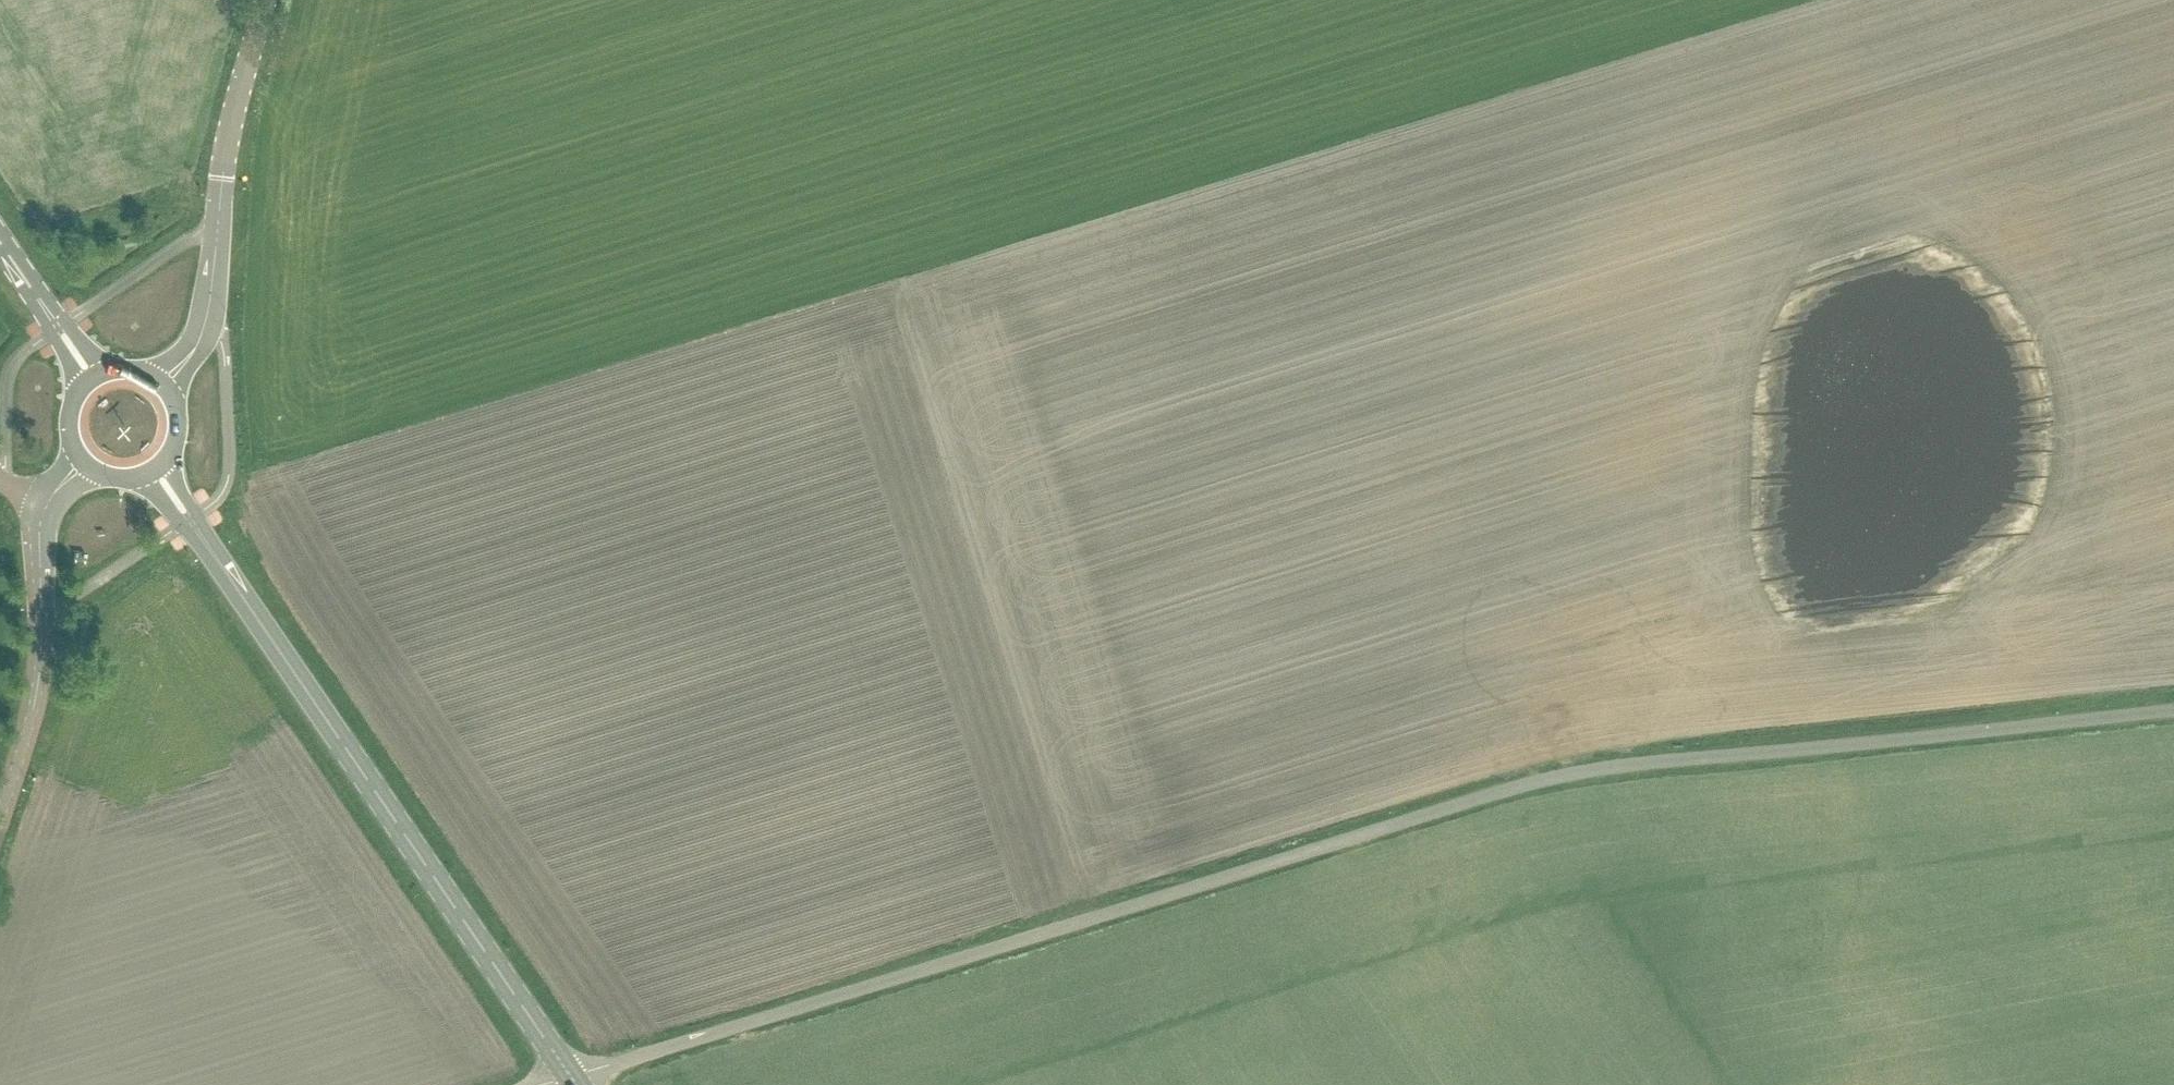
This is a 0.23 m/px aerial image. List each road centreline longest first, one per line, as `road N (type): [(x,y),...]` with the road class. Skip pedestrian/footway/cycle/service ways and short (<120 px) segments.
road 1 (unclassified): [(571,1073),(1569,773),(2173,706)]
road 2 (primary): [(571,1073),(154,472)]
road 3 (tertiary): [(163,388),(191,355),(209,307),(230,122),(260,0)]
road 4 (tertiary): [(0,815),(40,672),(46,505)]
road 5 (primary): [(94,381),(0,240)]

